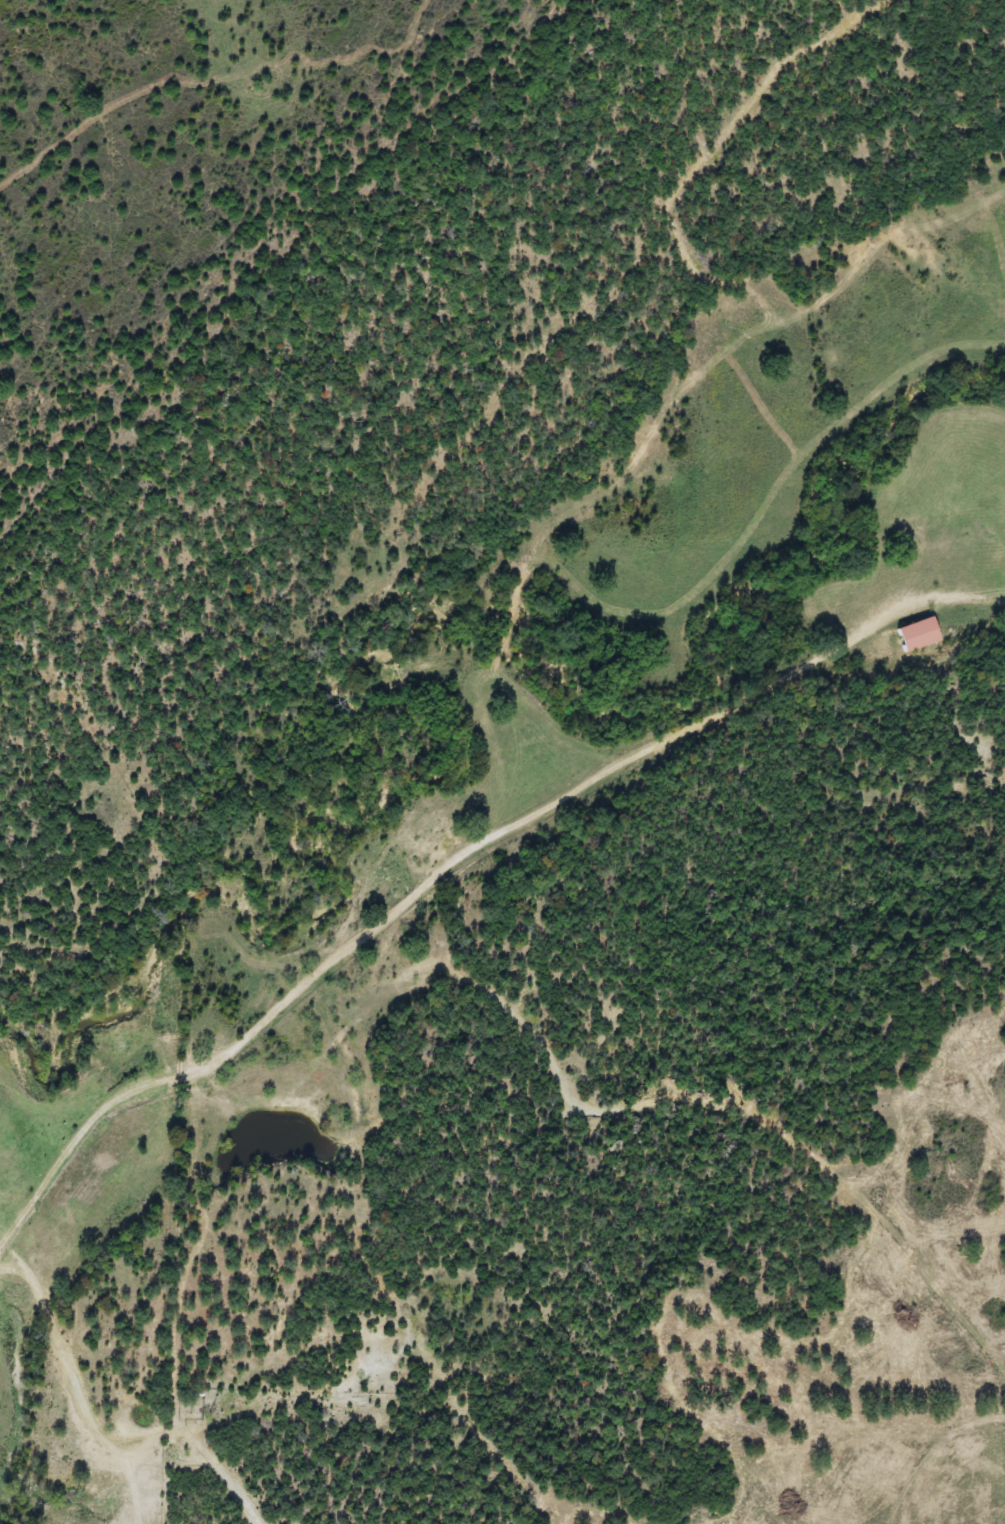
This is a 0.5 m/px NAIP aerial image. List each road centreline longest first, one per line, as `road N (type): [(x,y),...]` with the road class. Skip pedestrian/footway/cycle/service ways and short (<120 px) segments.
road 1 (residential): [(1004,598),(938,598),(898,609),(707,714),(616,752),(442,853),(234,1041),(130,1084),(88,1125),(7,1252),(9,1348),(0,1385)]

